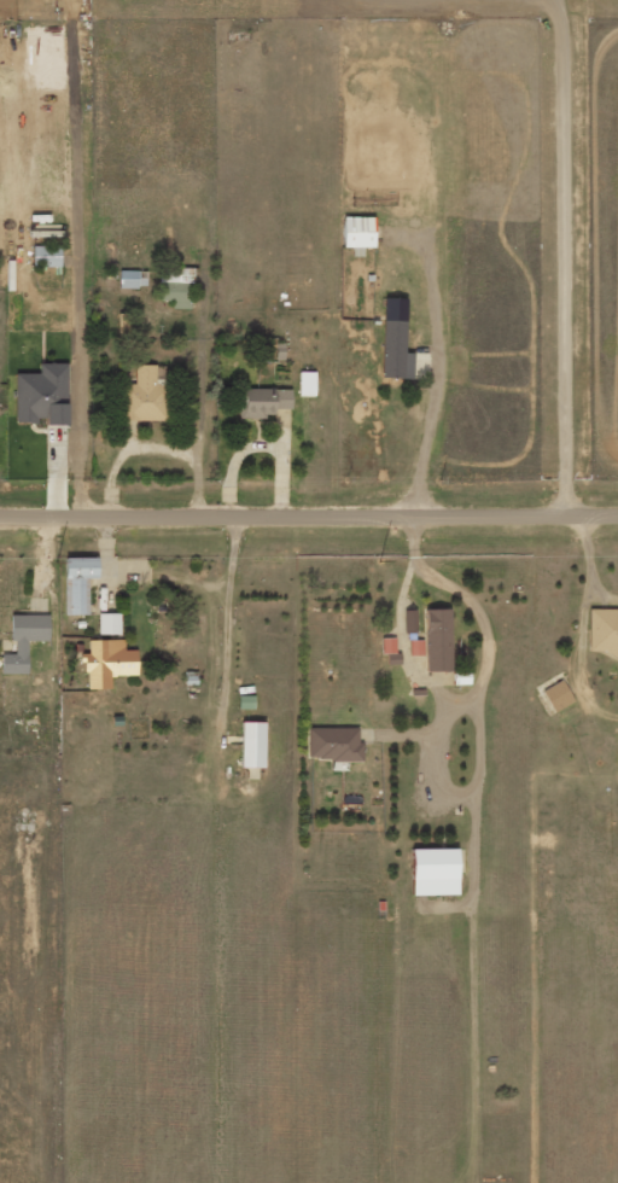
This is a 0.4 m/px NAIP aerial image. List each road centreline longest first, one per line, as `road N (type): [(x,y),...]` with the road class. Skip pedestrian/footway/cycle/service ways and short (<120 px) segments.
road 1 (residential): [(0,514),(617,511)]

